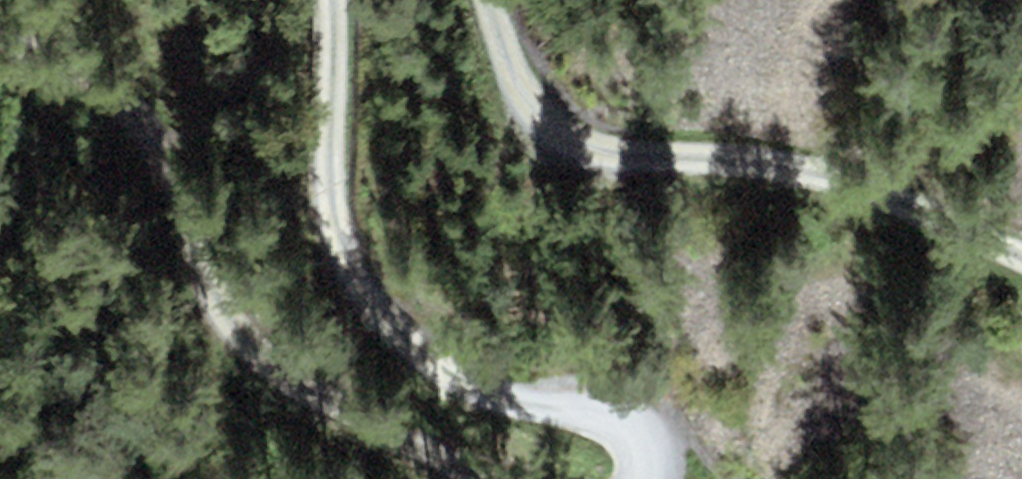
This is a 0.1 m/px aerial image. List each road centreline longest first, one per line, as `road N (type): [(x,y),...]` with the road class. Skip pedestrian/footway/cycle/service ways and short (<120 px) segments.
road 1 (unclassified): [(328,0),(325,181),(339,245),(369,303),(406,345),(453,376),(520,403),(627,412),(643,424),(656,458),(652,478)]
road 2 (unclassified): [(468,478),(361,430),(245,351),(208,281),(147,121),(82,73),(0,46)]
road 3 (unclassified): [(1021,263),(836,186),(583,146),(525,98),(479,0)]

